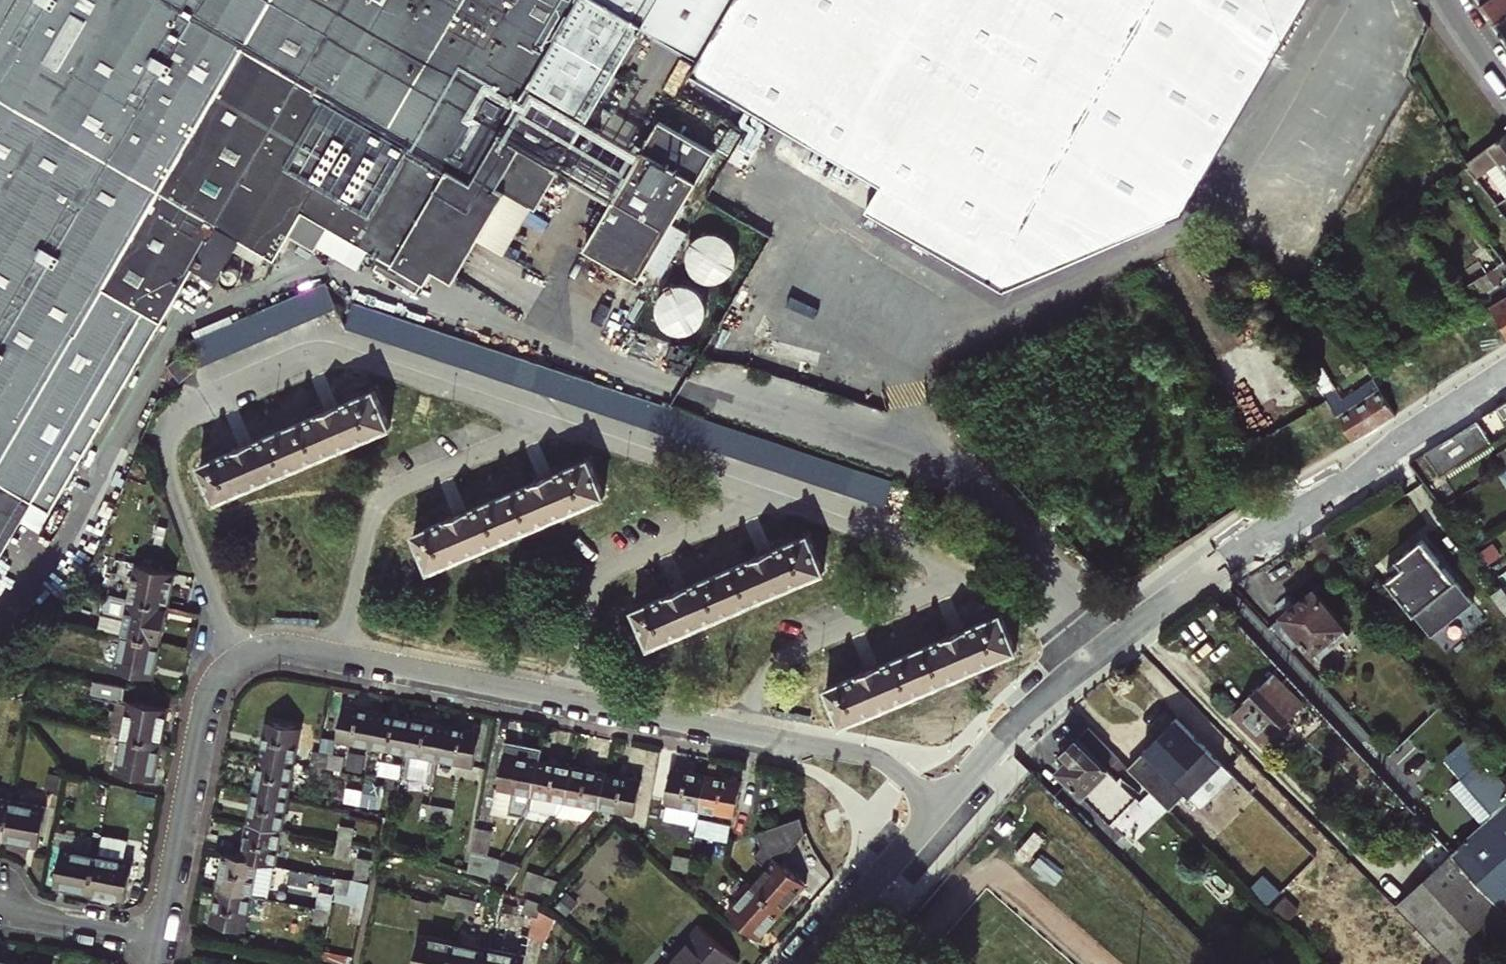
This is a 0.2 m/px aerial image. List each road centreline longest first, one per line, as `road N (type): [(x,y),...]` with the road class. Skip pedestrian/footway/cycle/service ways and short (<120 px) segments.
road 1 (residential): [(236,660),(168,468),(165,447),(181,415),(296,363),(339,357),(548,424)]
road 2 (tertiary): [(1505,377),(1108,641)]
road 3 (residential): [(340,655),(379,503),(393,490),(548,424)]
road 4 (residential): [(573,704),(595,583),(775,500)]
road 5 (residential): [(160,942),(208,703),(236,660)]
road 6 (residential): [(751,738),(769,671),(782,657),(965,578)]
road 7 (residential): [(548,424),(775,500)]
road 8 (residential): [(340,655),(573,704)]
road 9 (tertiary): [(949,792),(799,963)]
road 10 (tertiary): [(1108,641),(1015,719),(949,792)]
road 11 (residential): [(751,738),(893,767),(949,792)]
road 12 (residential): [(775,500),(965,578)]
road 13 (residential): [(573,704),(751,738)]
road 14 (residential): [(160,942),(0,910)]
road 15 (residential): [(965,578),(1108,641)]

